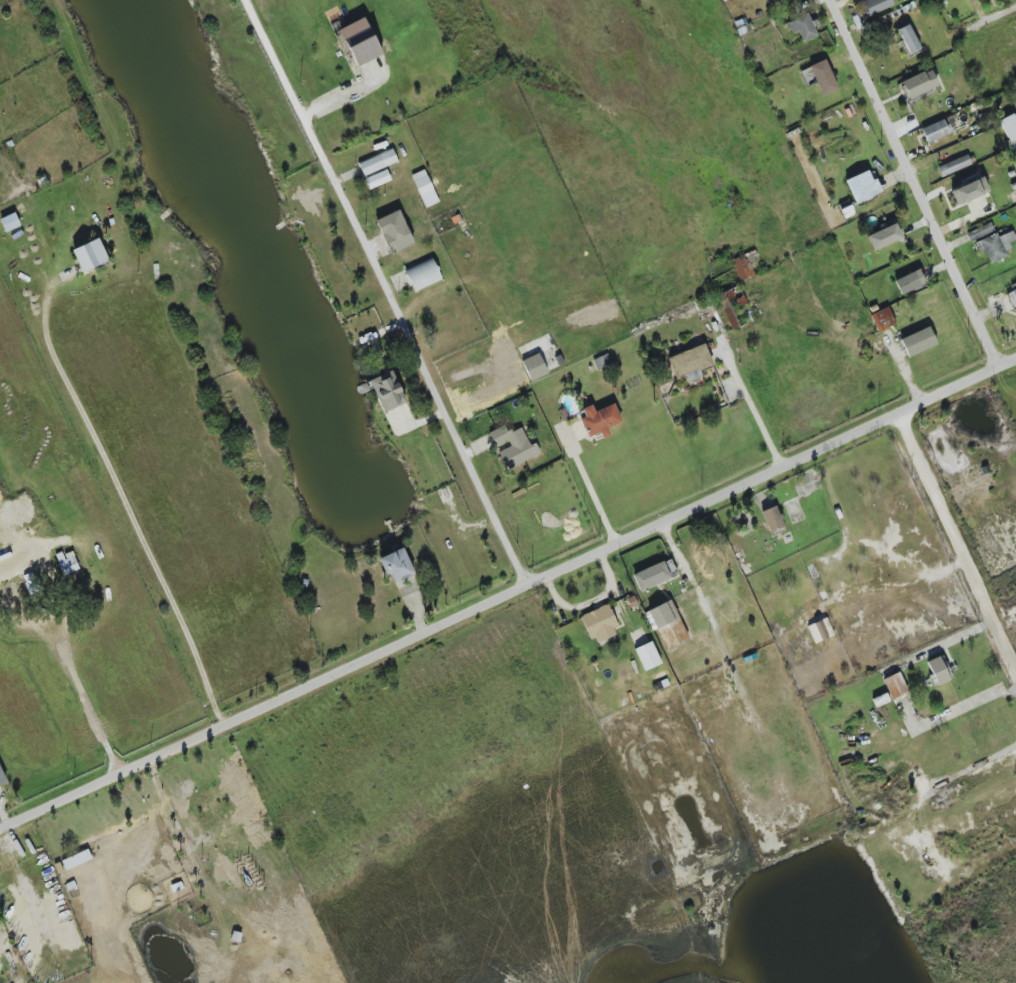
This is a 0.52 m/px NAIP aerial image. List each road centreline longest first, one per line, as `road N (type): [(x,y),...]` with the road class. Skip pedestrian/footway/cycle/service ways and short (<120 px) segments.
road 1 (tertiary): [(0,828),(1015,360)]
road 2 (residential): [(527,585),(285,83)]
road 3 (residential): [(224,725),(197,668),(187,617),(67,382),(43,296),(67,275)]
road 4 (residential): [(1000,367),(831,0)]
road 5 (residential): [(900,413),(1015,672)]
road 6 (residential): [(727,356),(784,467)]

